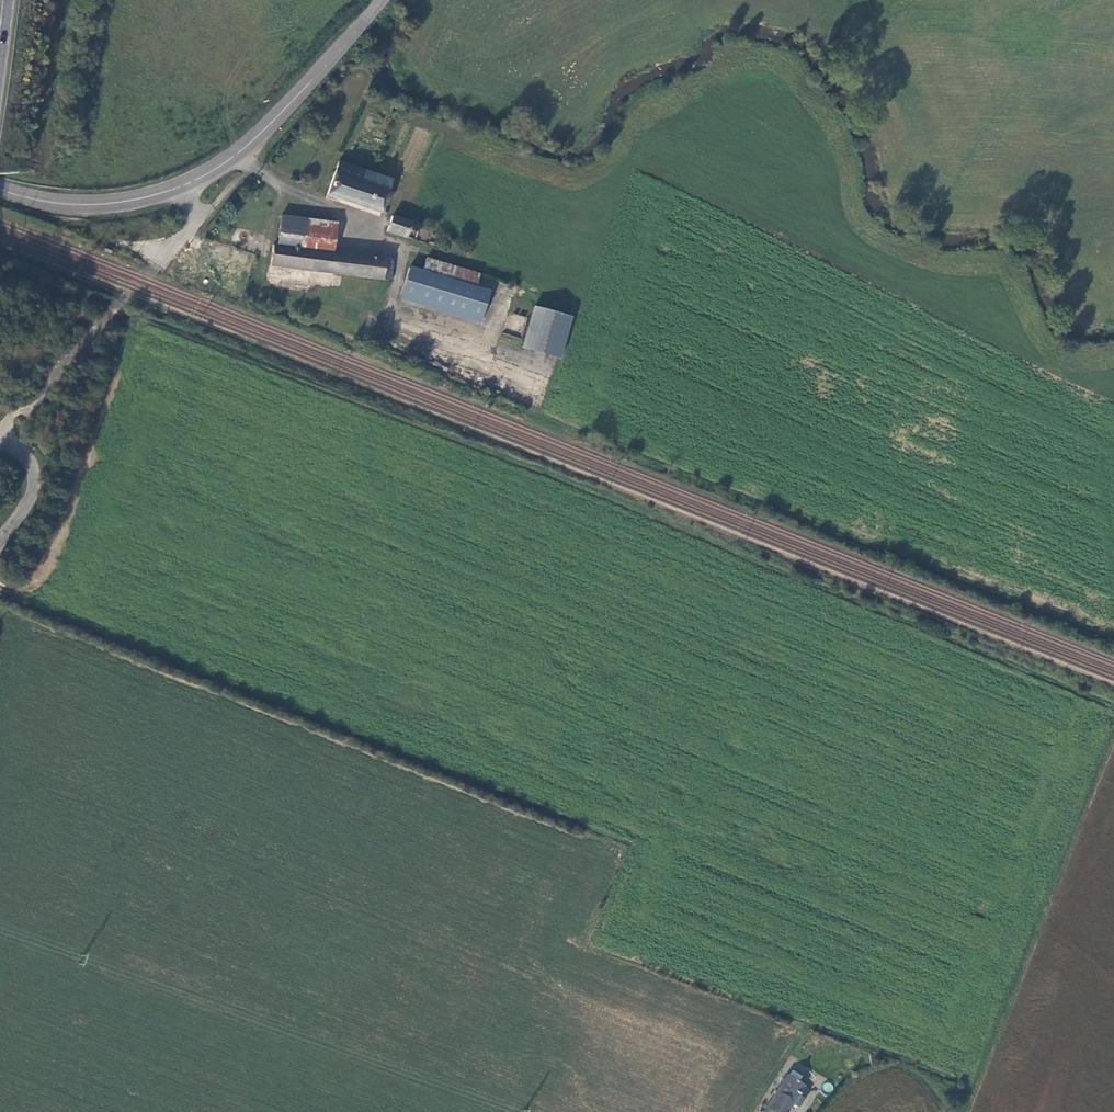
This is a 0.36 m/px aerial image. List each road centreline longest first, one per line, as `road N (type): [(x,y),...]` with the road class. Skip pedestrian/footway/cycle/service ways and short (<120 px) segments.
road 1 (tertiary): [(187,183),(251,143),(382,0)]
road 2 (tertiary): [(0,191),(98,204),(187,183)]
road 3 (unclassified): [(10,425),(126,304)]
road 4 (unclassified): [(10,425),(29,449),(32,486),(0,542)]

